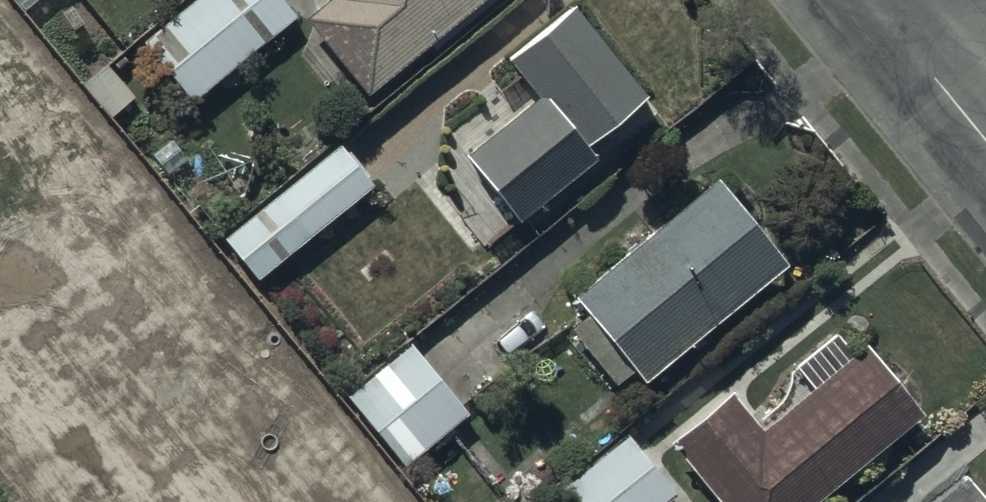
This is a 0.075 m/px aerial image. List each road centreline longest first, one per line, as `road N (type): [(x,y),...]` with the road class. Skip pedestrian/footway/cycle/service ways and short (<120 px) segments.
road 1 (tertiary): [(895,31),(985,142)]

